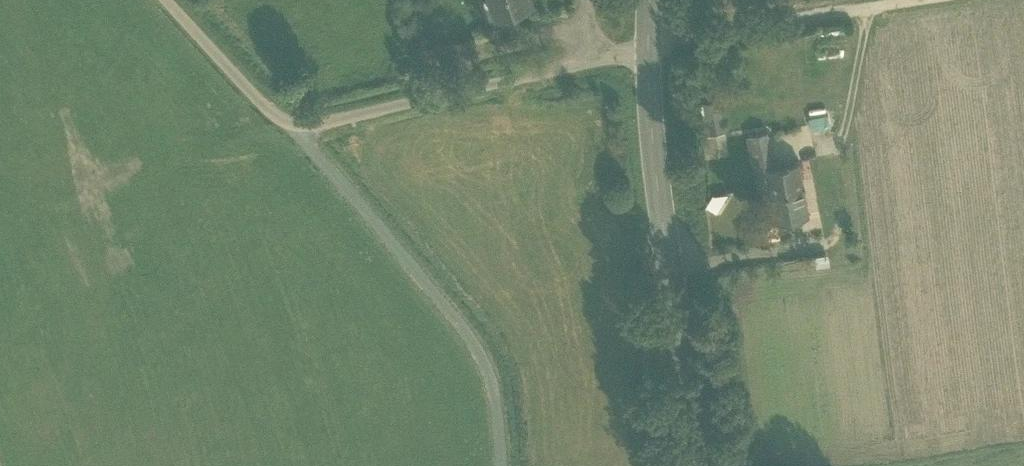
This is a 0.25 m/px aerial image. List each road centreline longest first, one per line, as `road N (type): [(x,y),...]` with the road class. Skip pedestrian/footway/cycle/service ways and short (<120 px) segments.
road 1 (track): [(166,0),(271,112),(323,124),(648,47)]
road 2 (secondary): [(705,465),(672,269),(649,0)]
road 3 (track): [(271,112),(456,331),(491,406),(496,465)]
road 4 (track): [(929,0),(648,47)]

